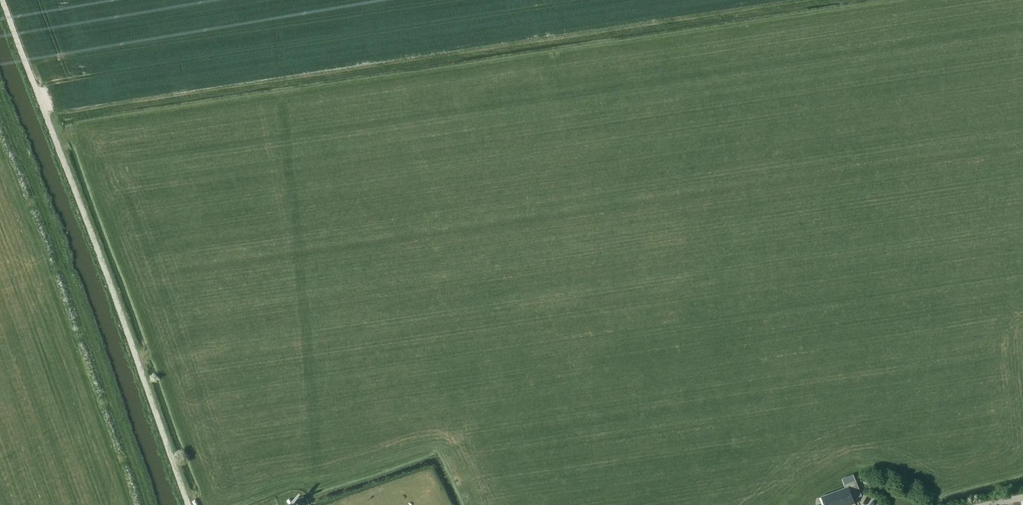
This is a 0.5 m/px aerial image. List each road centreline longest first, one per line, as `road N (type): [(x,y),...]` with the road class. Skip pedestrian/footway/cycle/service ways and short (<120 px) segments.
road 1 (unclassified): [(188,504),(3,0)]

